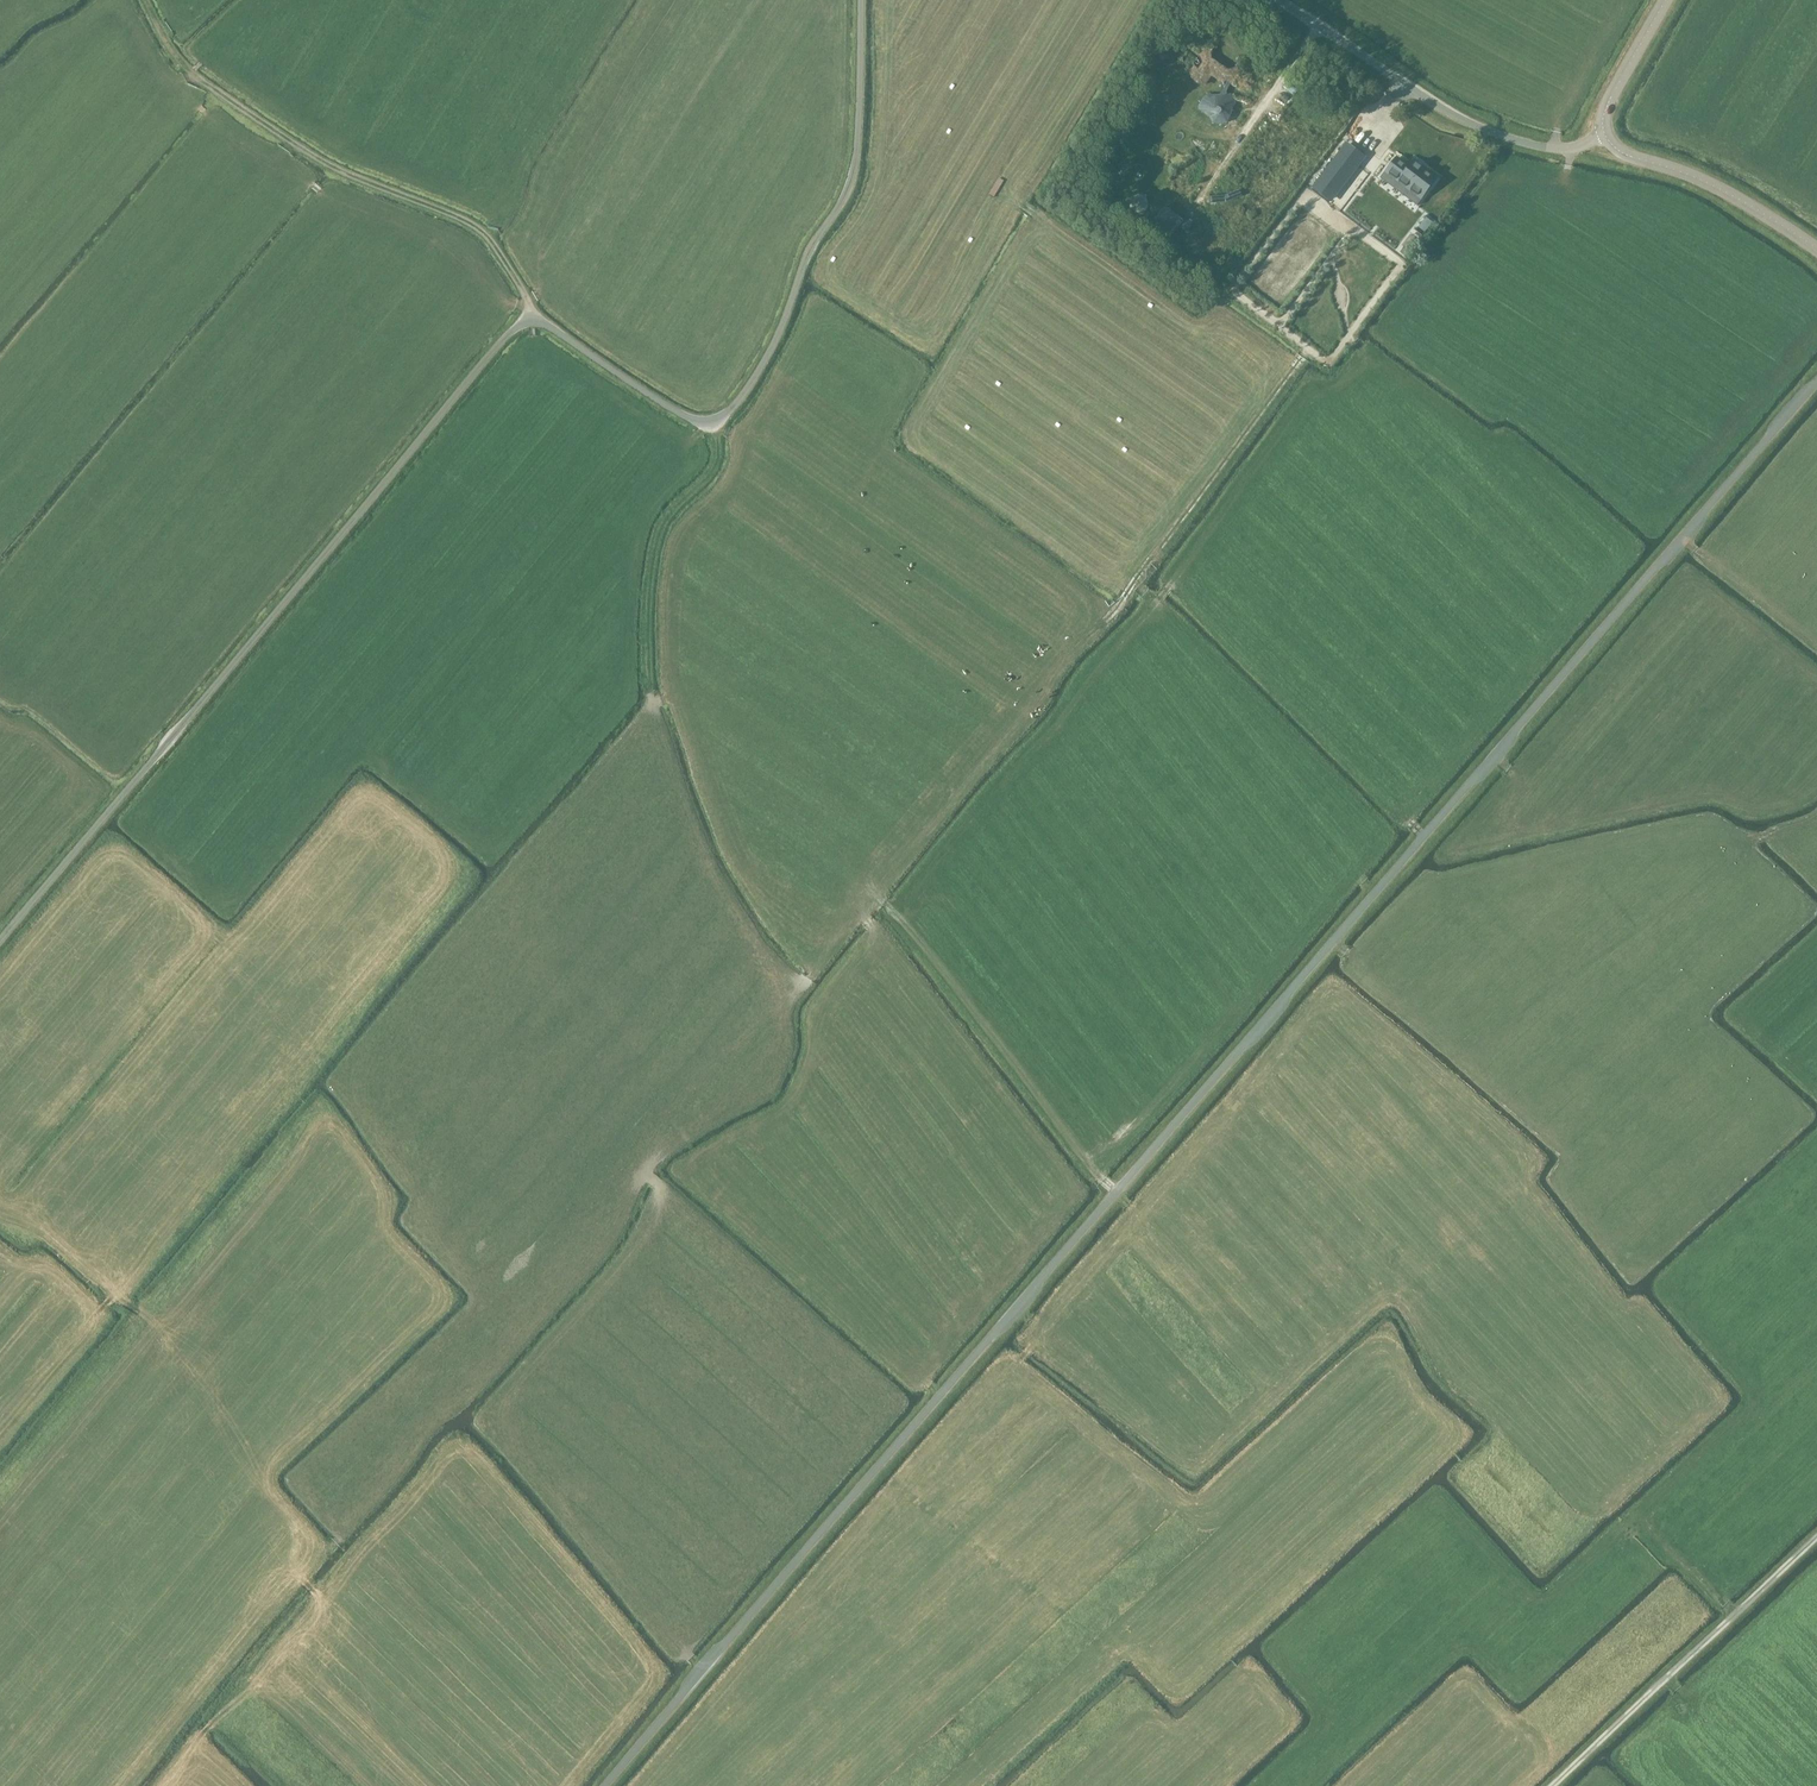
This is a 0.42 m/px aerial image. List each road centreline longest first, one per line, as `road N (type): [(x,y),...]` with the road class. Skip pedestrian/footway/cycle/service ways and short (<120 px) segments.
road 1 (unclassified): [(603,1785),(1816,382)]
road 2 (unclassified): [(0,943),(510,332),(526,322),(546,326),(691,420),(712,422),(732,407),(776,338),(805,258),(852,175),(860,0)]
road 3 (track): [(1356,344),(1363,354),(1341,388),(1298,410),(1066,716),(900,916),(1116,1191)]
road 4 (track): [(195,77),(337,171),(469,222),(493,242),(531,322)]
road 5 (track): [(1096,1172),(1354,872),(1376,891)]
road 6 (unclassified): [(1604,134),(1566,151),(1472,125),(1279,0)]
road 7 (track): [(1552,1785),(1816,1537)]
road 8 (track): [(1354,872),(1371,840),(1364,813),(1153,606)]
road 9 (track): [(1173,580),(1423,836)]
road 10 (track): [(712,422),(715,466),(668,514),(652,565),(651,703),(669,697)]
road 11 (track): [(1816,205),(1657,121),(1661,99),(1718,0)]
road 12 (unclassified): [(1816,250),(1719,190),(1627,156),(1604,134)]
road 13 (unclassified): [(1604,134),(1608,102),(1666,0)]

